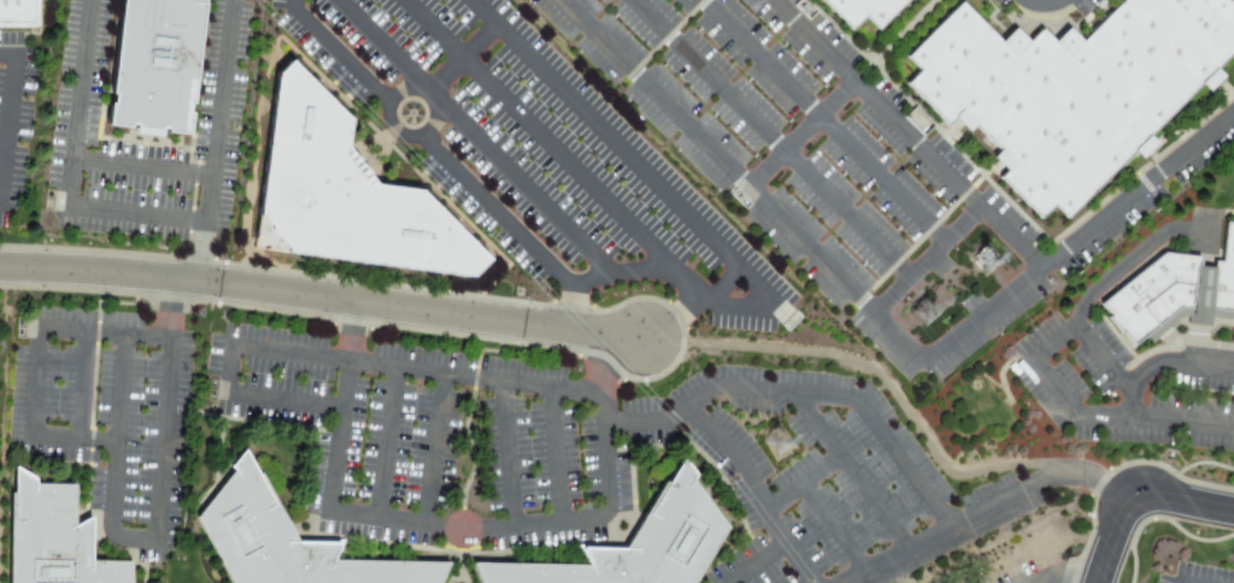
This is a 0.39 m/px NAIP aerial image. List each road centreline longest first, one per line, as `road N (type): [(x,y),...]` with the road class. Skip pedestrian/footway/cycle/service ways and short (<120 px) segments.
road 1 (residential): [(0,270),(235,287),(646,341)]

